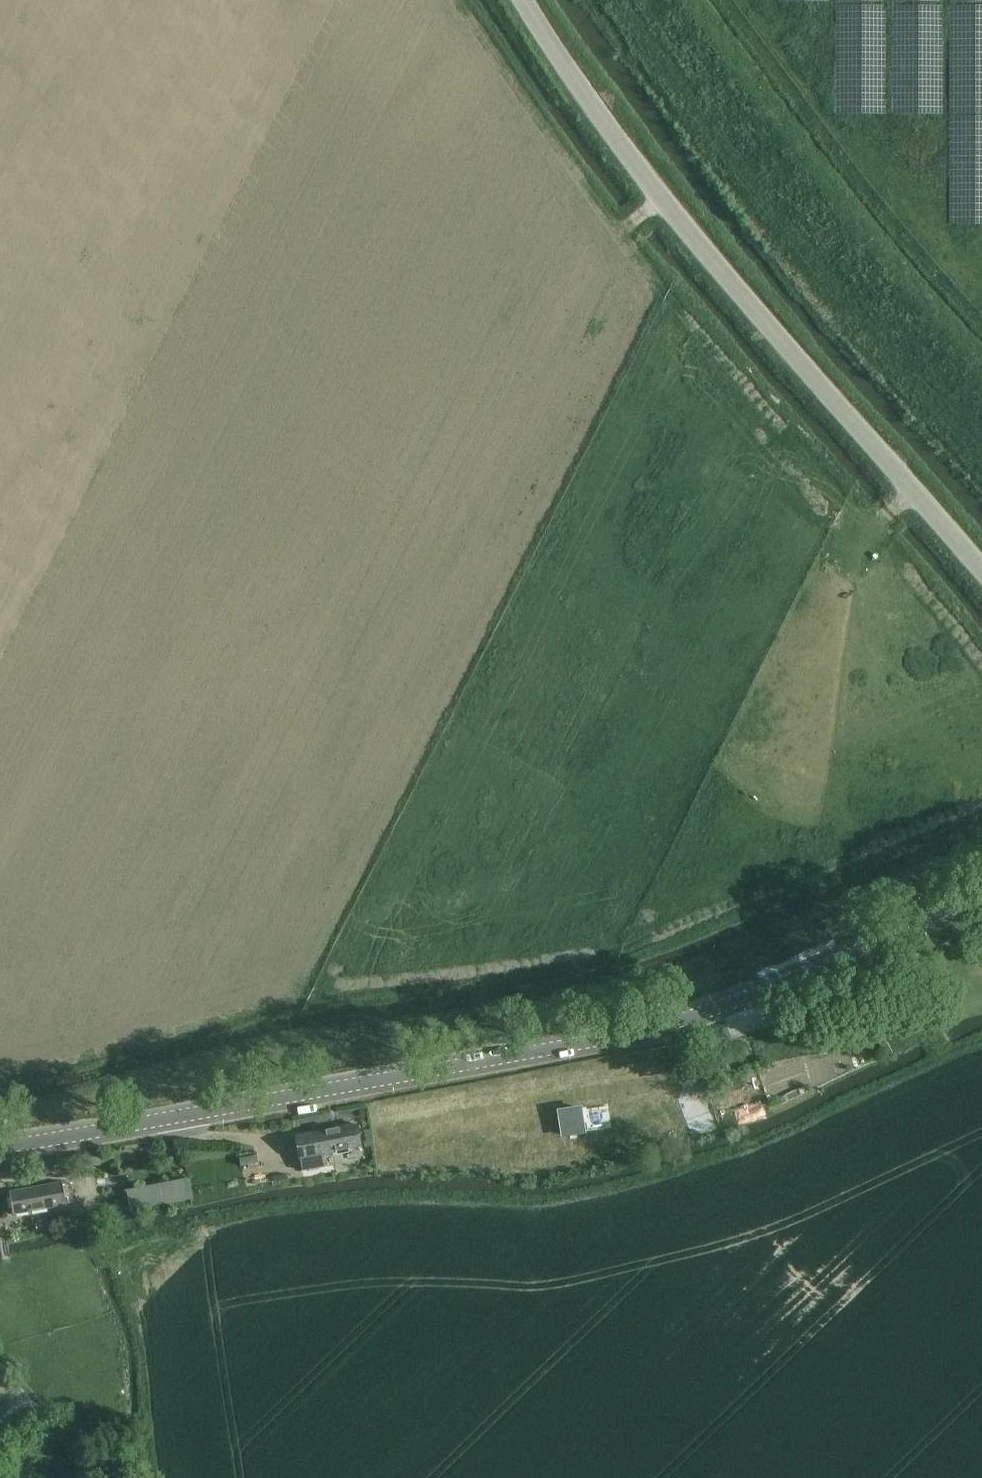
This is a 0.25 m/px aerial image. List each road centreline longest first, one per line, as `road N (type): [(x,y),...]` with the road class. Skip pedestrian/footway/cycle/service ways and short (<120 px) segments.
road 1 (tertiary): [(913,928),(648,1030),(0,1149)]
road 2 (unclassified): [(981,570),(662,201),(522,0)]

